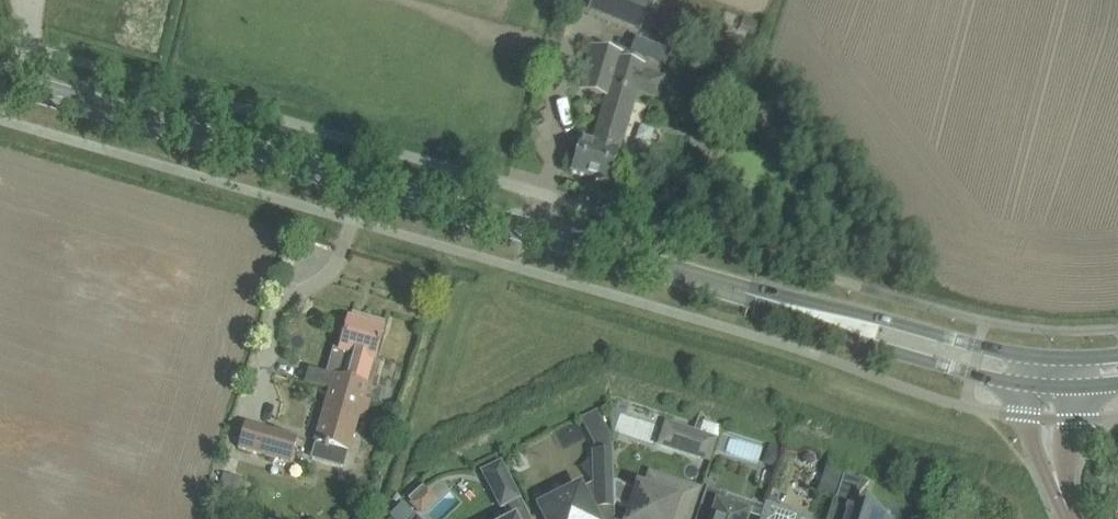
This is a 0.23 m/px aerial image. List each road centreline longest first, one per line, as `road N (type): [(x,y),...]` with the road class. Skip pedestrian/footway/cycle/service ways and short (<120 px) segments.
road 1 (secondary): [(752,293),(17,82)]
road 2 (secondary): [(752,293),(873,346),(1027,385)]
road 3 (secondary): [(1029,356),(752,293)]
road 4 (residential): [(1027,385),(1033,446),(1065,505)]

